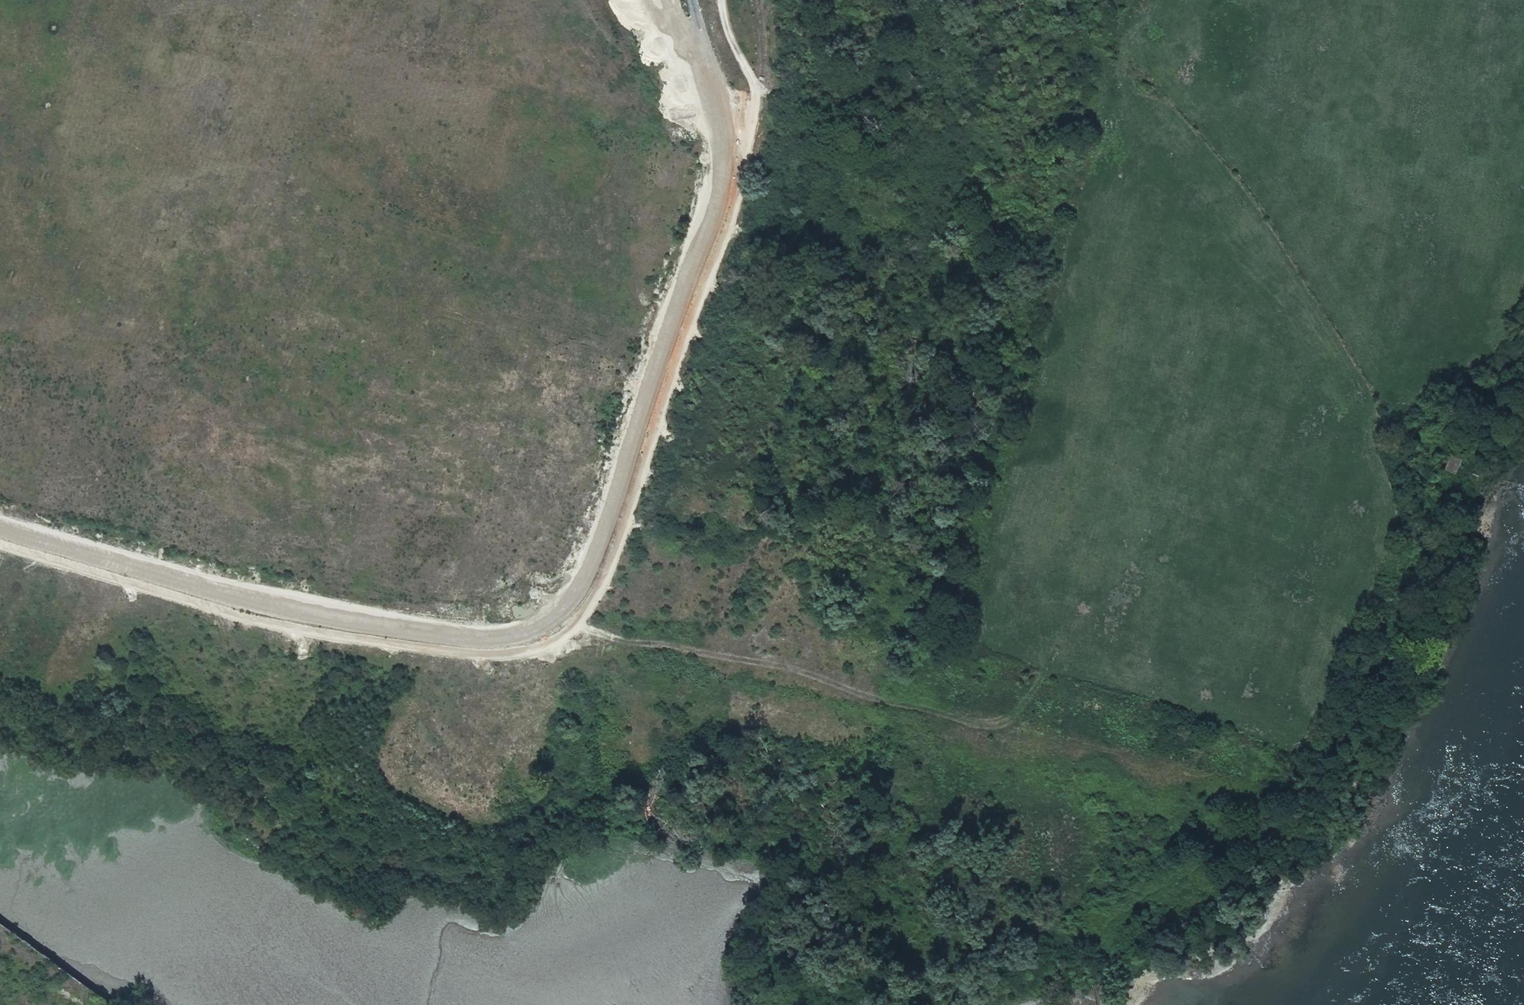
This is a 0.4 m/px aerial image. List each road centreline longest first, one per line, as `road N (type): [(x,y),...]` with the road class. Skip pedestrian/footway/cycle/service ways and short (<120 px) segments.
road 1 (track): [(0,535),(453,639),(523,642),(565,623),(592,582),(726,200),(732,160),(725,119)]
road 2 (track): [(565,623),(684,652),(768,661),(1078,746),(1297,787),(1300,807),(1289,820),(1185,864),(1106,920),(1099,958),(1110,1004)]

